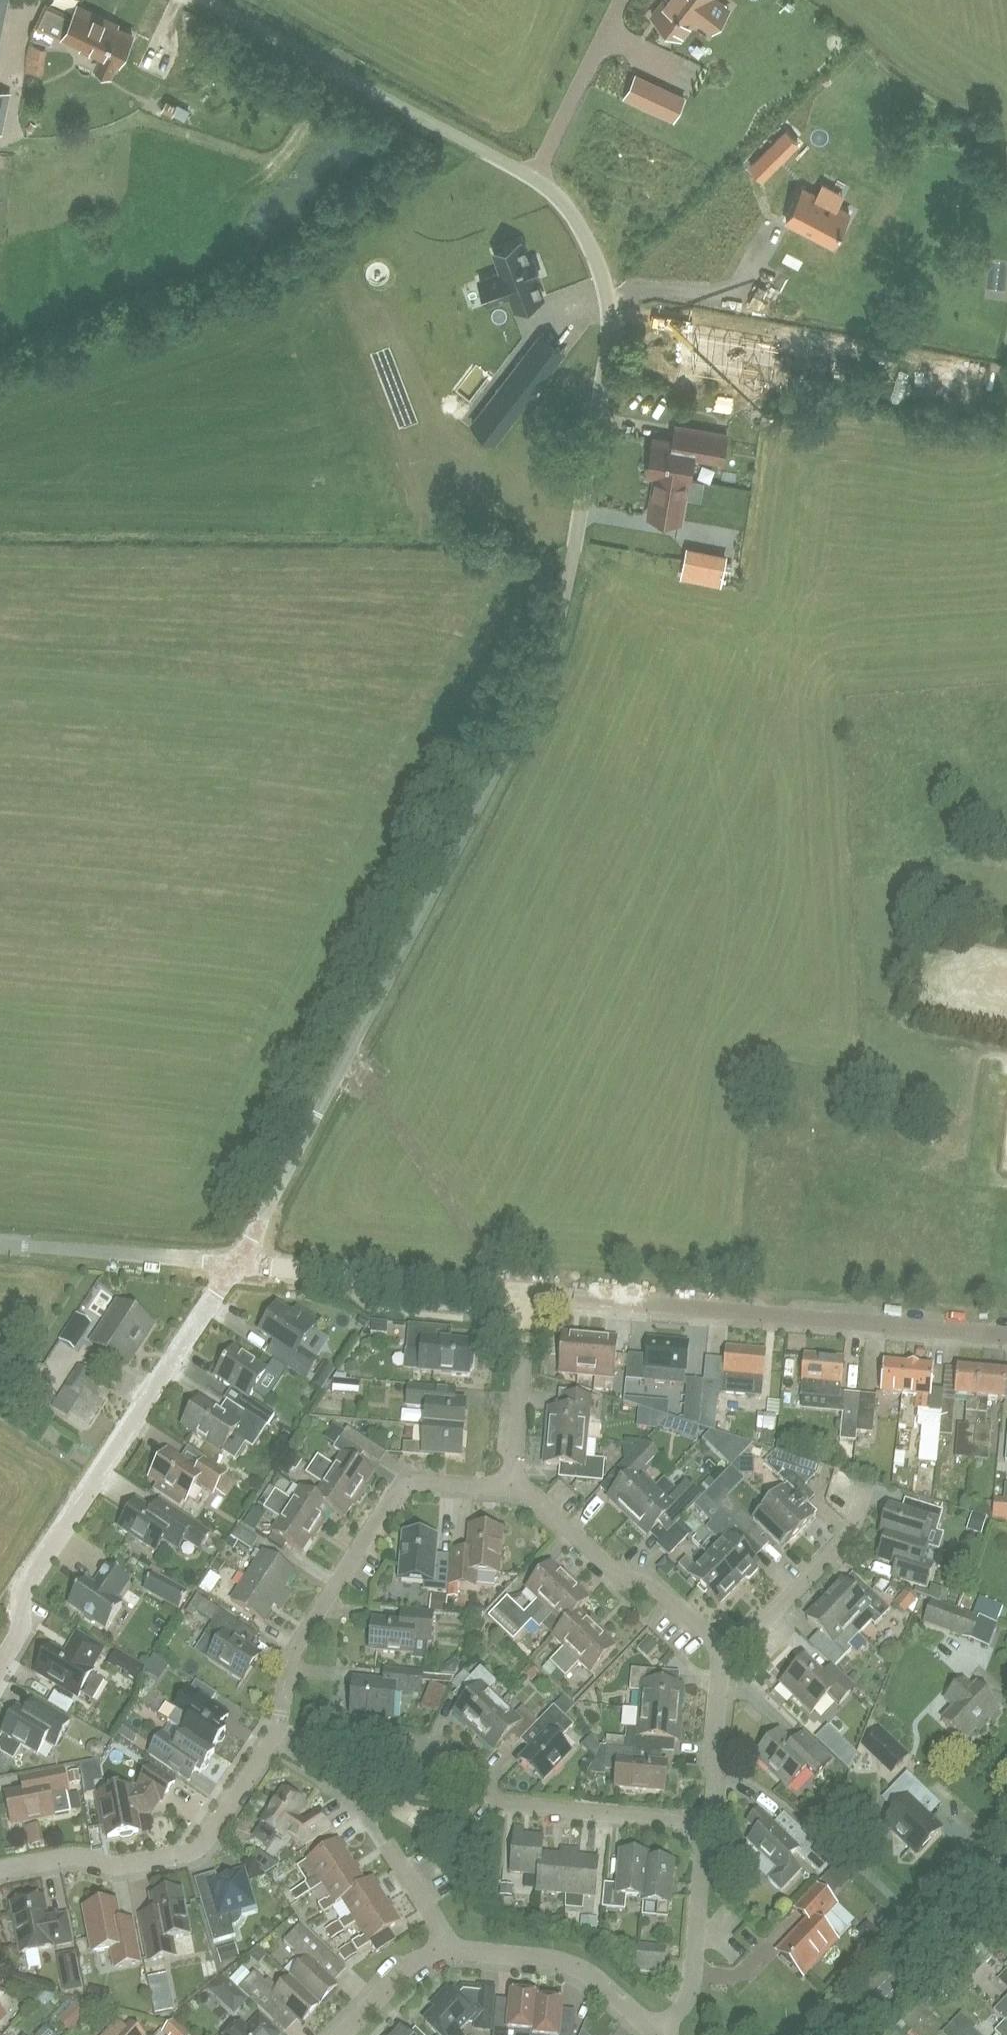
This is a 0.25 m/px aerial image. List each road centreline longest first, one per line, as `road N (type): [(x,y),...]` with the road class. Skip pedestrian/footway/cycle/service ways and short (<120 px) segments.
road 1 (unclassified): [(237,1265),(567,639),(621,322),(620,273),(606,229),(567,181),(233,0)]
road 2 (residential): [(0,1869),(74,1855),(128,1866),(198,1850),(279,1730),(293,1649),(404,1483),(512,1487)]
road 3 (residential): [(1006,1338),(531,1294)]
road 4 (residential): [(0,1669),(16,1642),(31,1574),(237,1265)]
road 5 (residential): [(712,1818),(502,1801),(450,1757),(405,1752)]
road 6 (residential): [(531,1294),(237,1265)]
road 7 (residential): [(730,1666),(653,1580),(619,1580),(531,1495),(512,1487)]
road 8 (unclassified): [(237,1265),(0,1245)]
road 9 (unclassified): [(844,2034),(1006,1867)]
road 10 (residential): [(656,2032),(697,1968),(712,1818)]
road 11 (residential): [(656,2032),(541,1959),(452,1947)]
road 12 (residential): [(730,1666),(874,1496)]
road 13 (residential): [(452,1947),(365,1813),(326,1788)]
road 14 (residential): [(512,1487),(531,1294)]
road 15 (residential): [(712,1818),(736,1691),(730,1666)]
road 16 (residential): [(452,1947),(420,1969),(358,2034)]

